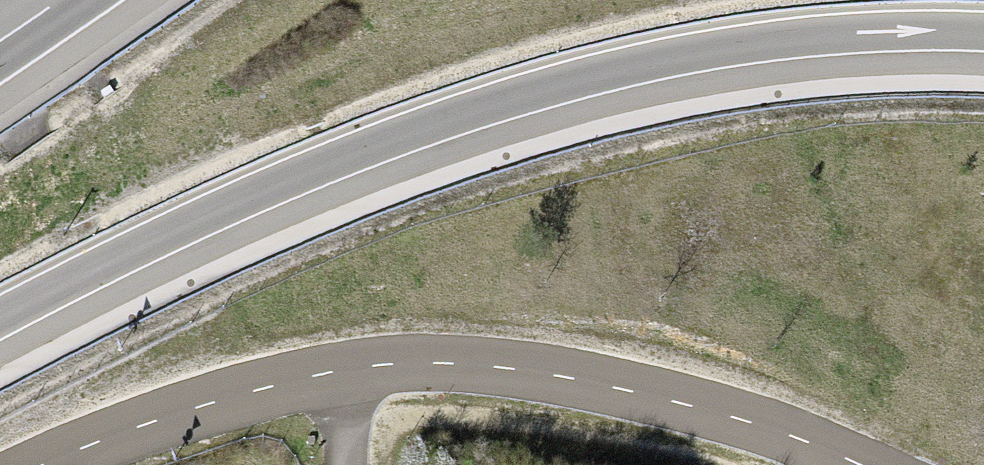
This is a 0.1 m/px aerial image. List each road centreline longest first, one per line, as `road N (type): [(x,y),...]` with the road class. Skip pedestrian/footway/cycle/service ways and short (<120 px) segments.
road 1 (motorway): [(0,321),(331,162),(511,99),(655,60),(806,41),(983,36)]
road 2 (unclassified): [(848,464),(743,422),(559,374),(455,366),(348,372),(241,395),(117,433),(50,464)]

